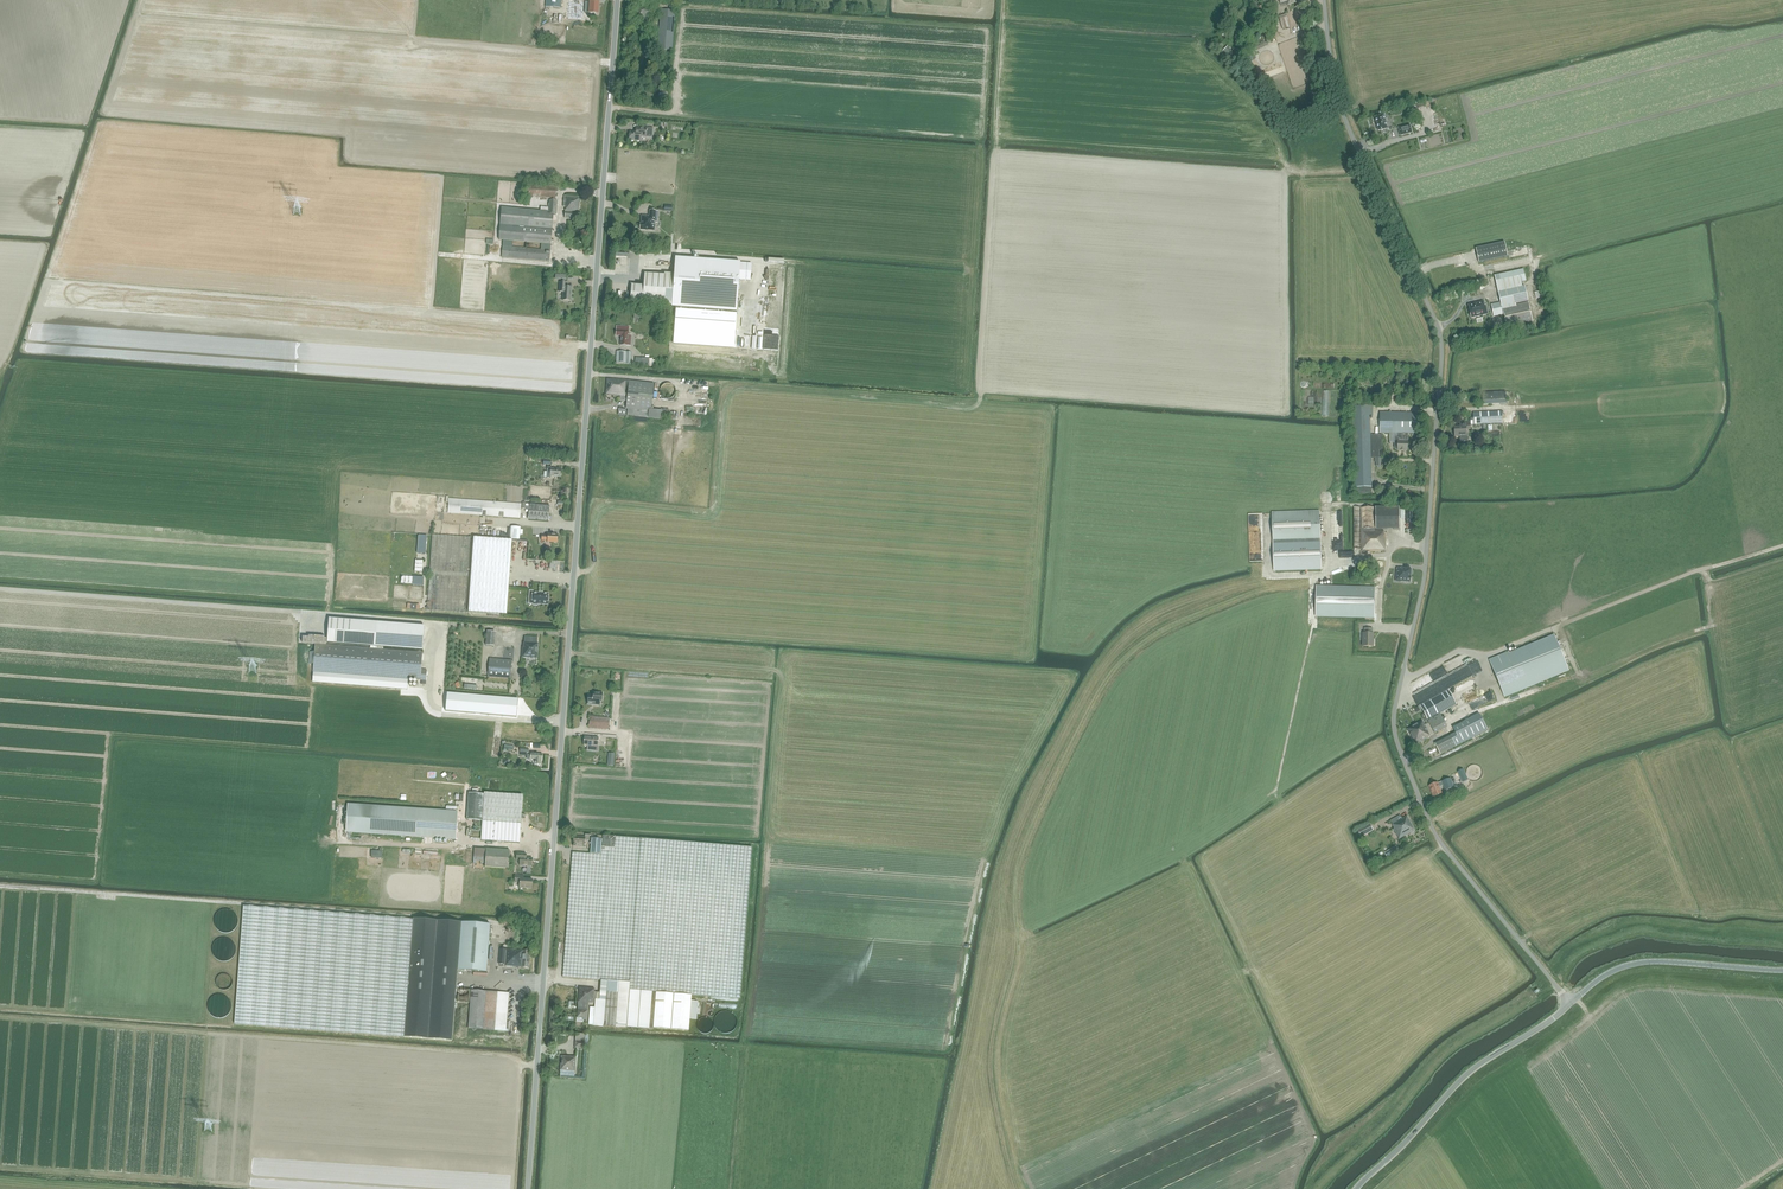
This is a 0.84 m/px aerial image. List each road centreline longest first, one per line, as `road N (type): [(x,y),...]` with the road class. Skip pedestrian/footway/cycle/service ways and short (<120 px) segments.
road 1 (unclassified): [(529,1188),(618,0)]
road 2 (unclassified): [(1572,1003),(1434,834),(1396,736),(1427,546),(1442,344),(1344,114),(1324,0)]
road 3 (track): [(1782,545),(1685,575),(1485,657),(1460,651),(1401,680)]
road 4 (unclassified): [(1356,1188),(1463,1078),(1572,1003)]
road 5 (unclassified): [(1572,1003),(1633,963),(1782,970)]

